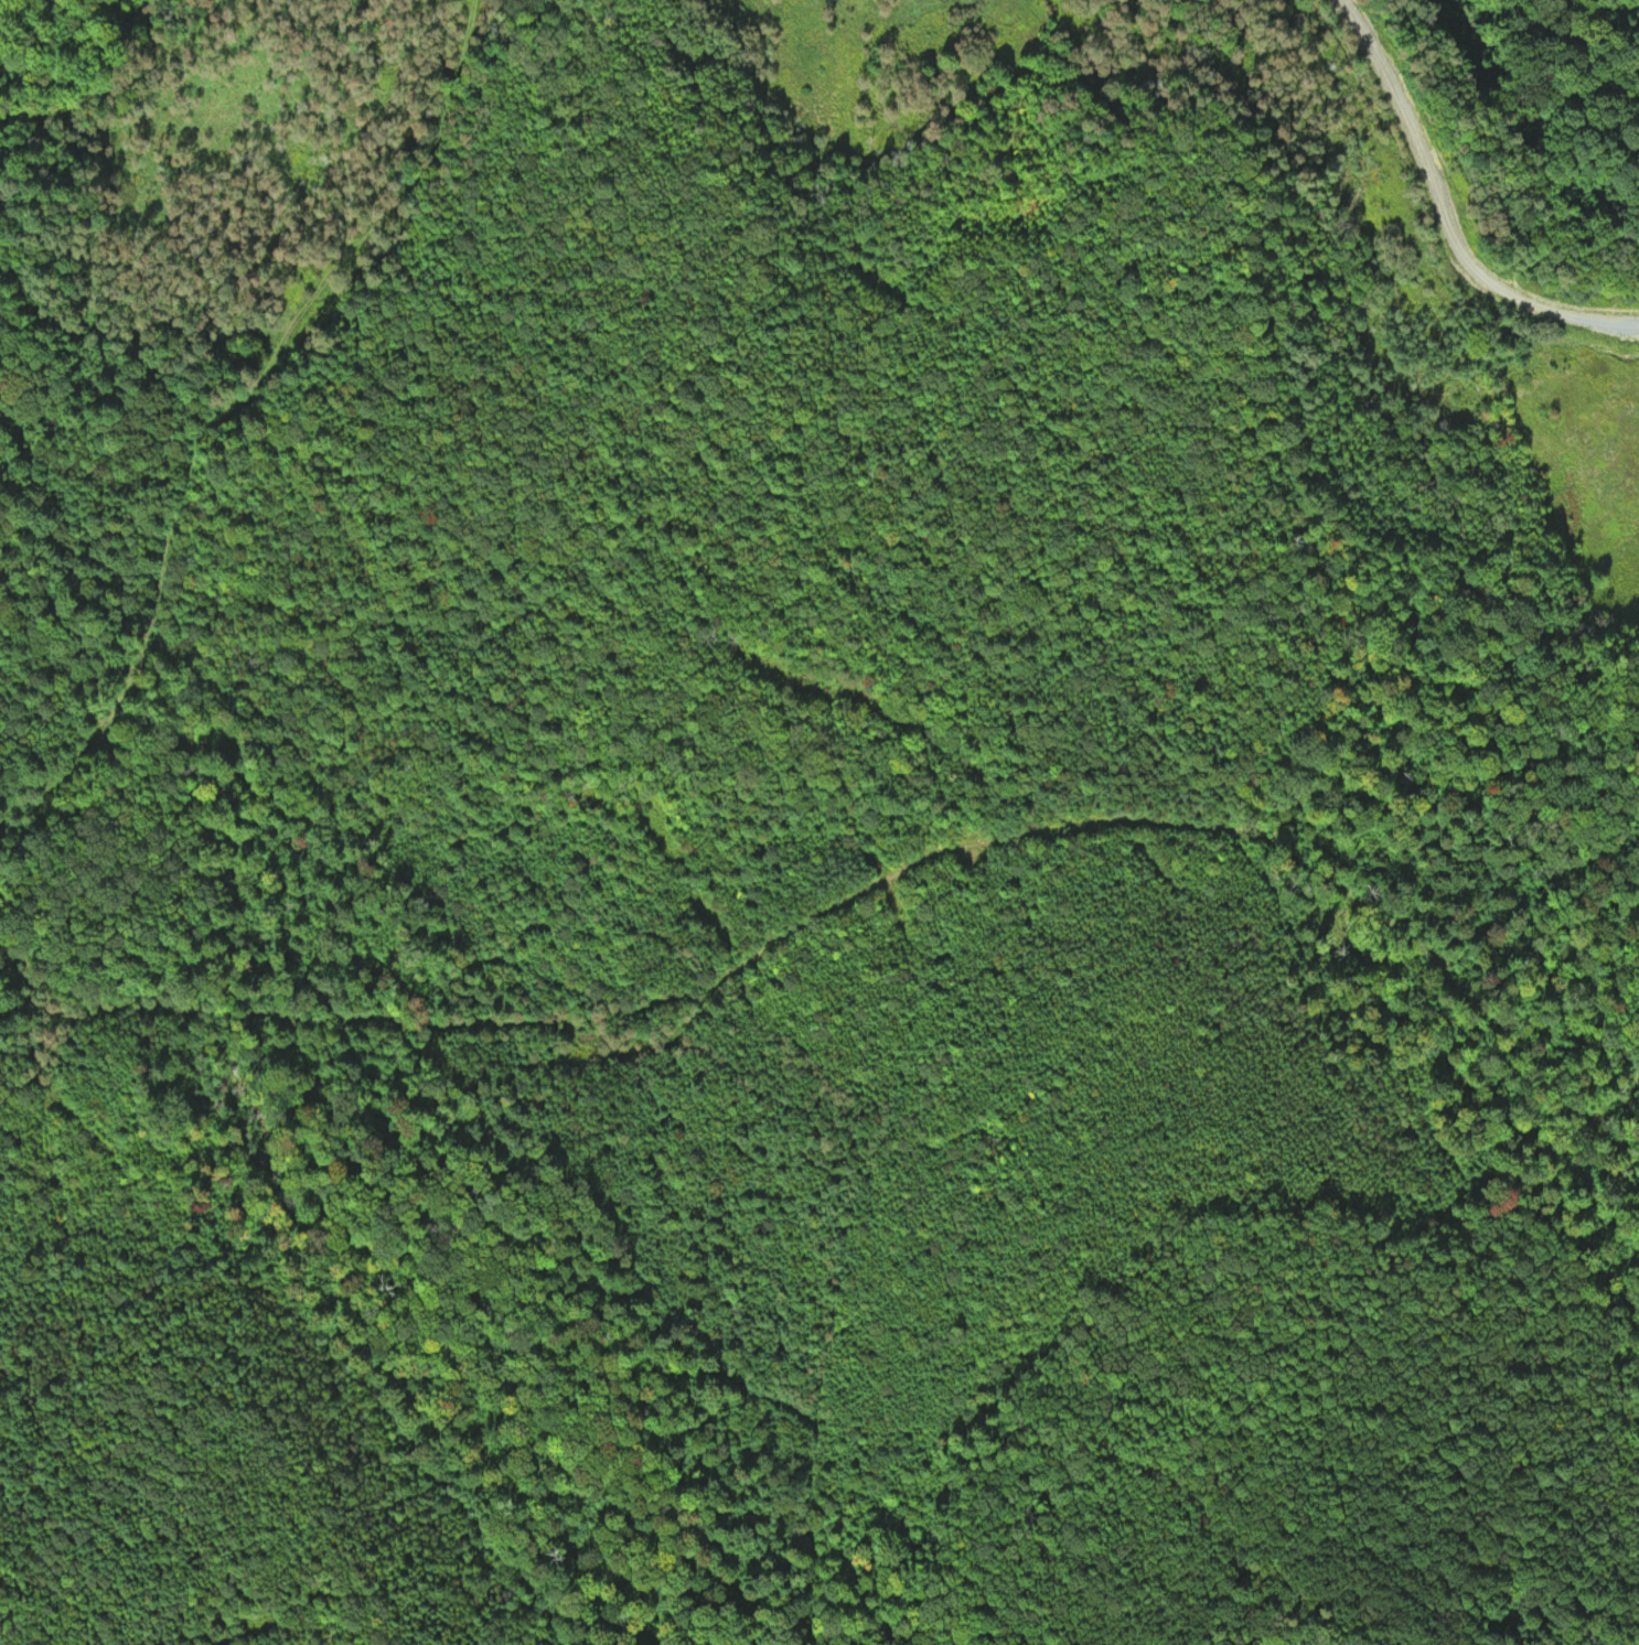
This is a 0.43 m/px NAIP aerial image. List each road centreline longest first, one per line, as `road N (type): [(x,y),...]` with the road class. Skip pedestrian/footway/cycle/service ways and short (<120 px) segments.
road 1 (track): [(1537,0),(1568,62),(1638,94)]

